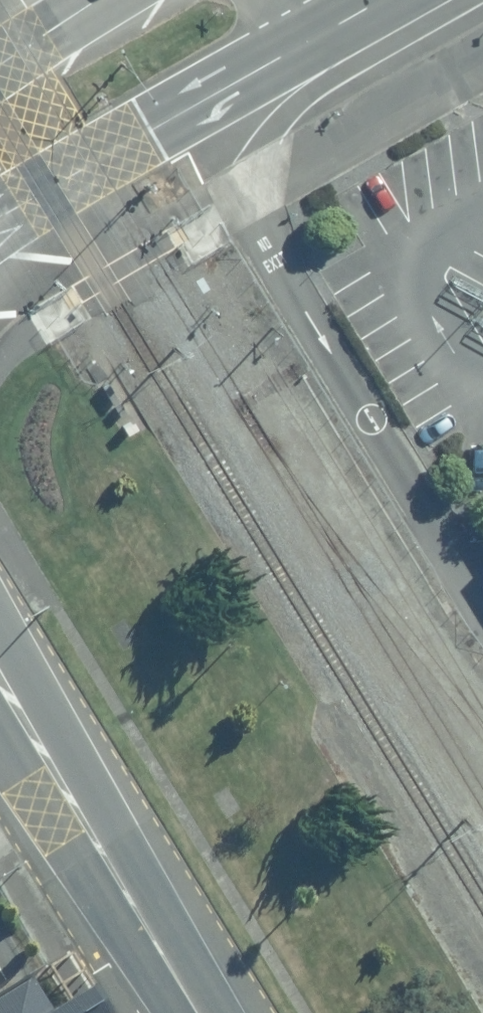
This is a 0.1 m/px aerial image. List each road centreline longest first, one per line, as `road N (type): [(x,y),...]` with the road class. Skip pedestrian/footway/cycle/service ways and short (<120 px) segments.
road 1 (primary): [(0,626),(200,1012)]
road 2 (primary): [(341,25),(0,218)]
road 3 (primary): [(199,1012),(0,727)]
road 4 (primary): [(0,69),(112,0)]

